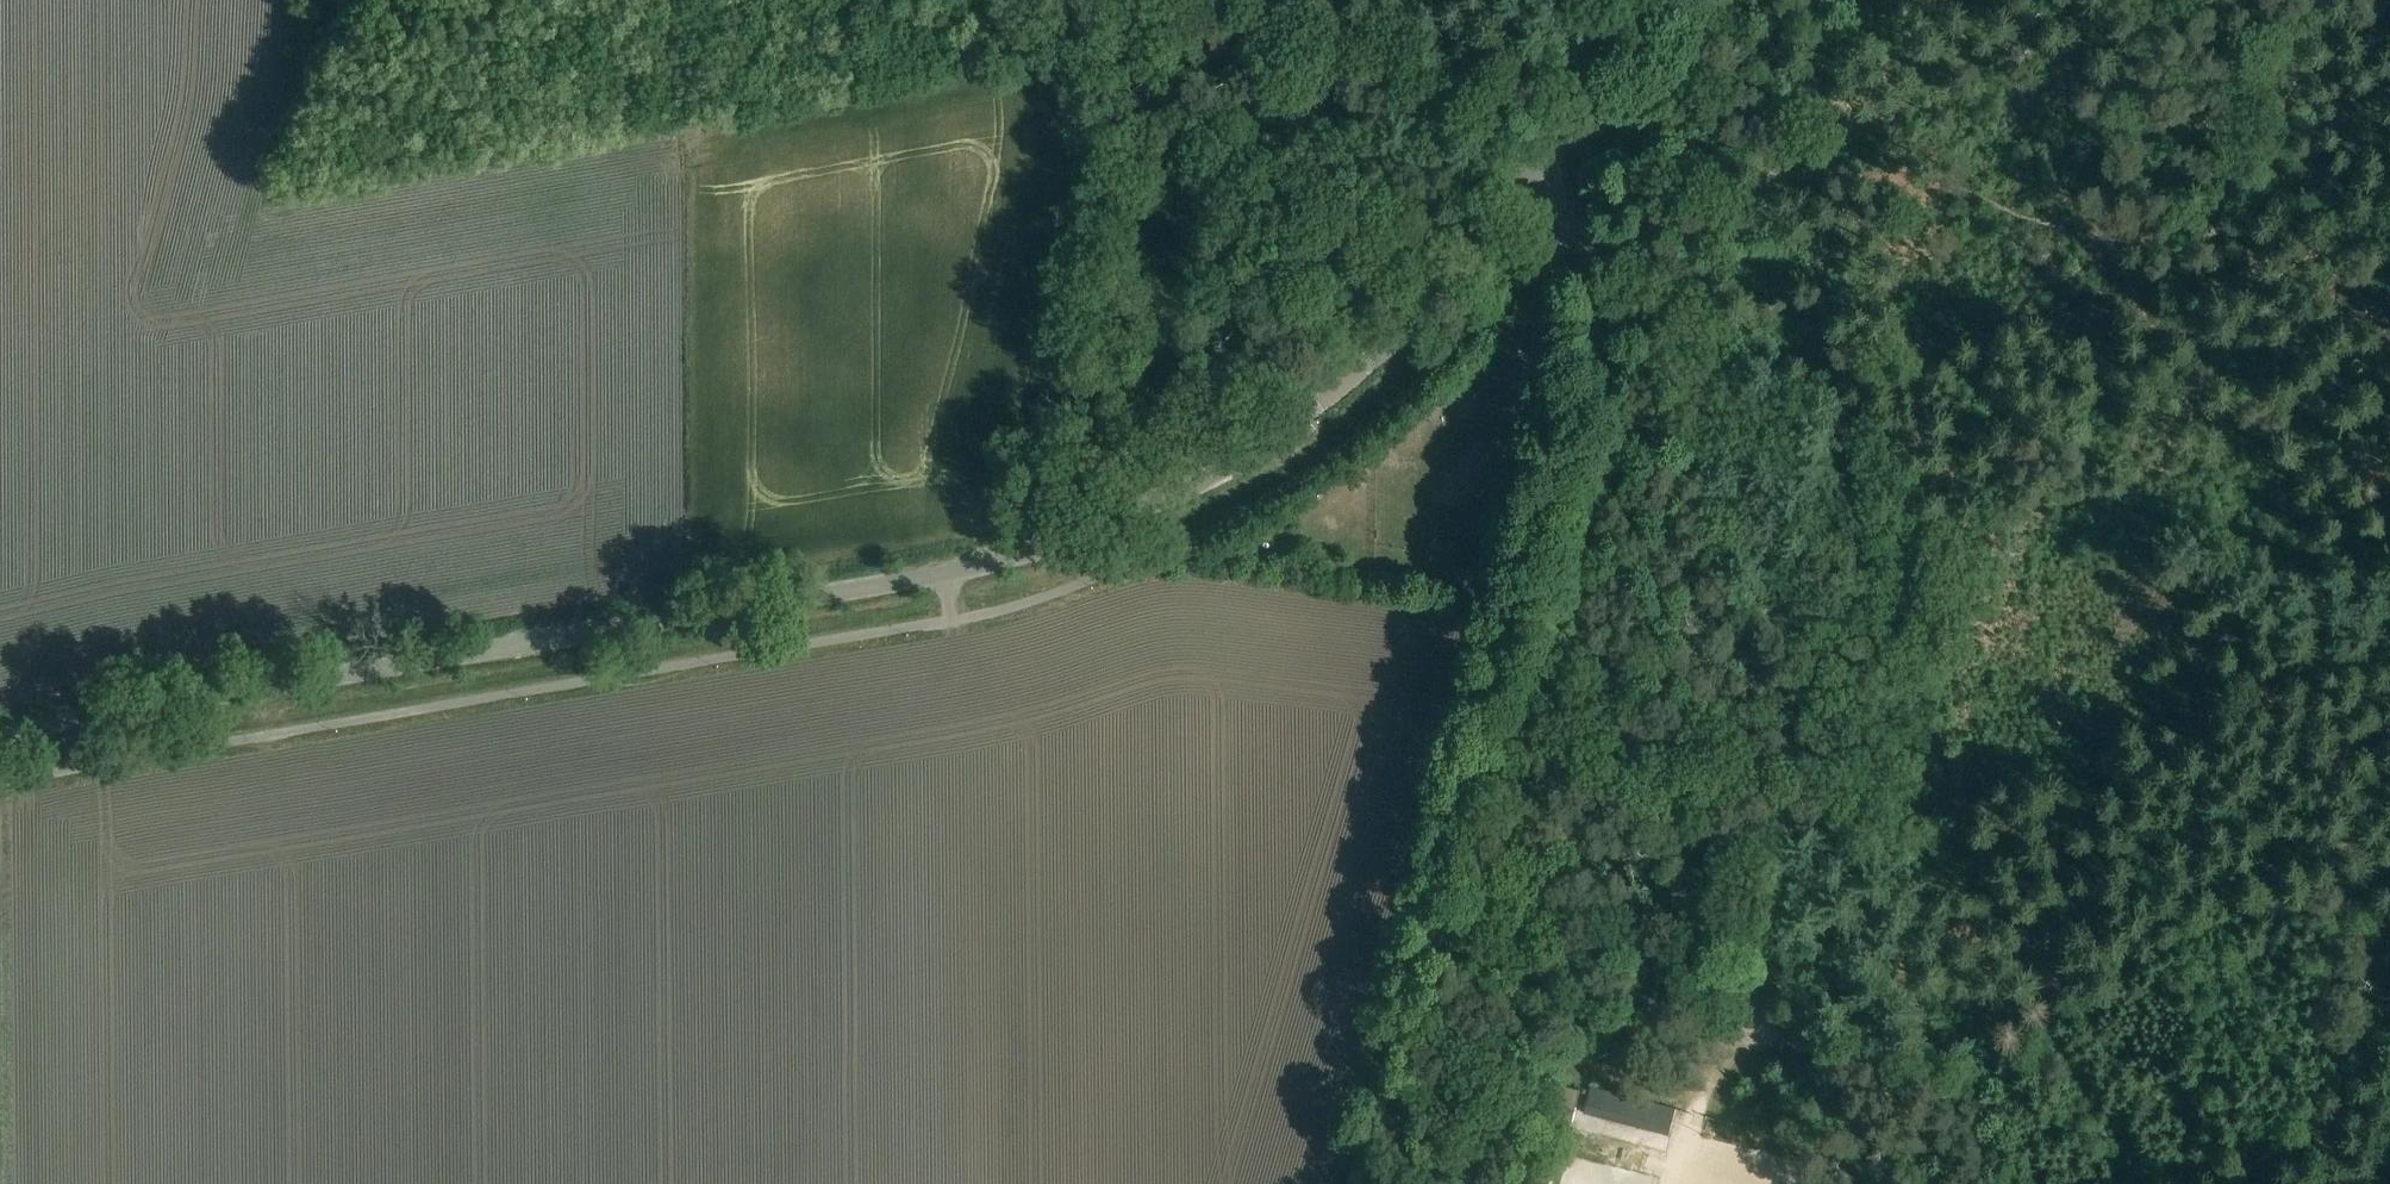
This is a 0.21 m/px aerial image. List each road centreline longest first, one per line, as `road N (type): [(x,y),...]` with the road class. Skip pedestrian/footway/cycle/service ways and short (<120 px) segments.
road 1 (tertiary): [(0,735),(916,578),(1009,557),(1167,498),(1230,464),(1349,378),(1479,251),(1538,179),(1621,0)]
road 2 (track): [(1359,1183),(1585,392),(1588,260),(1578,237)]

